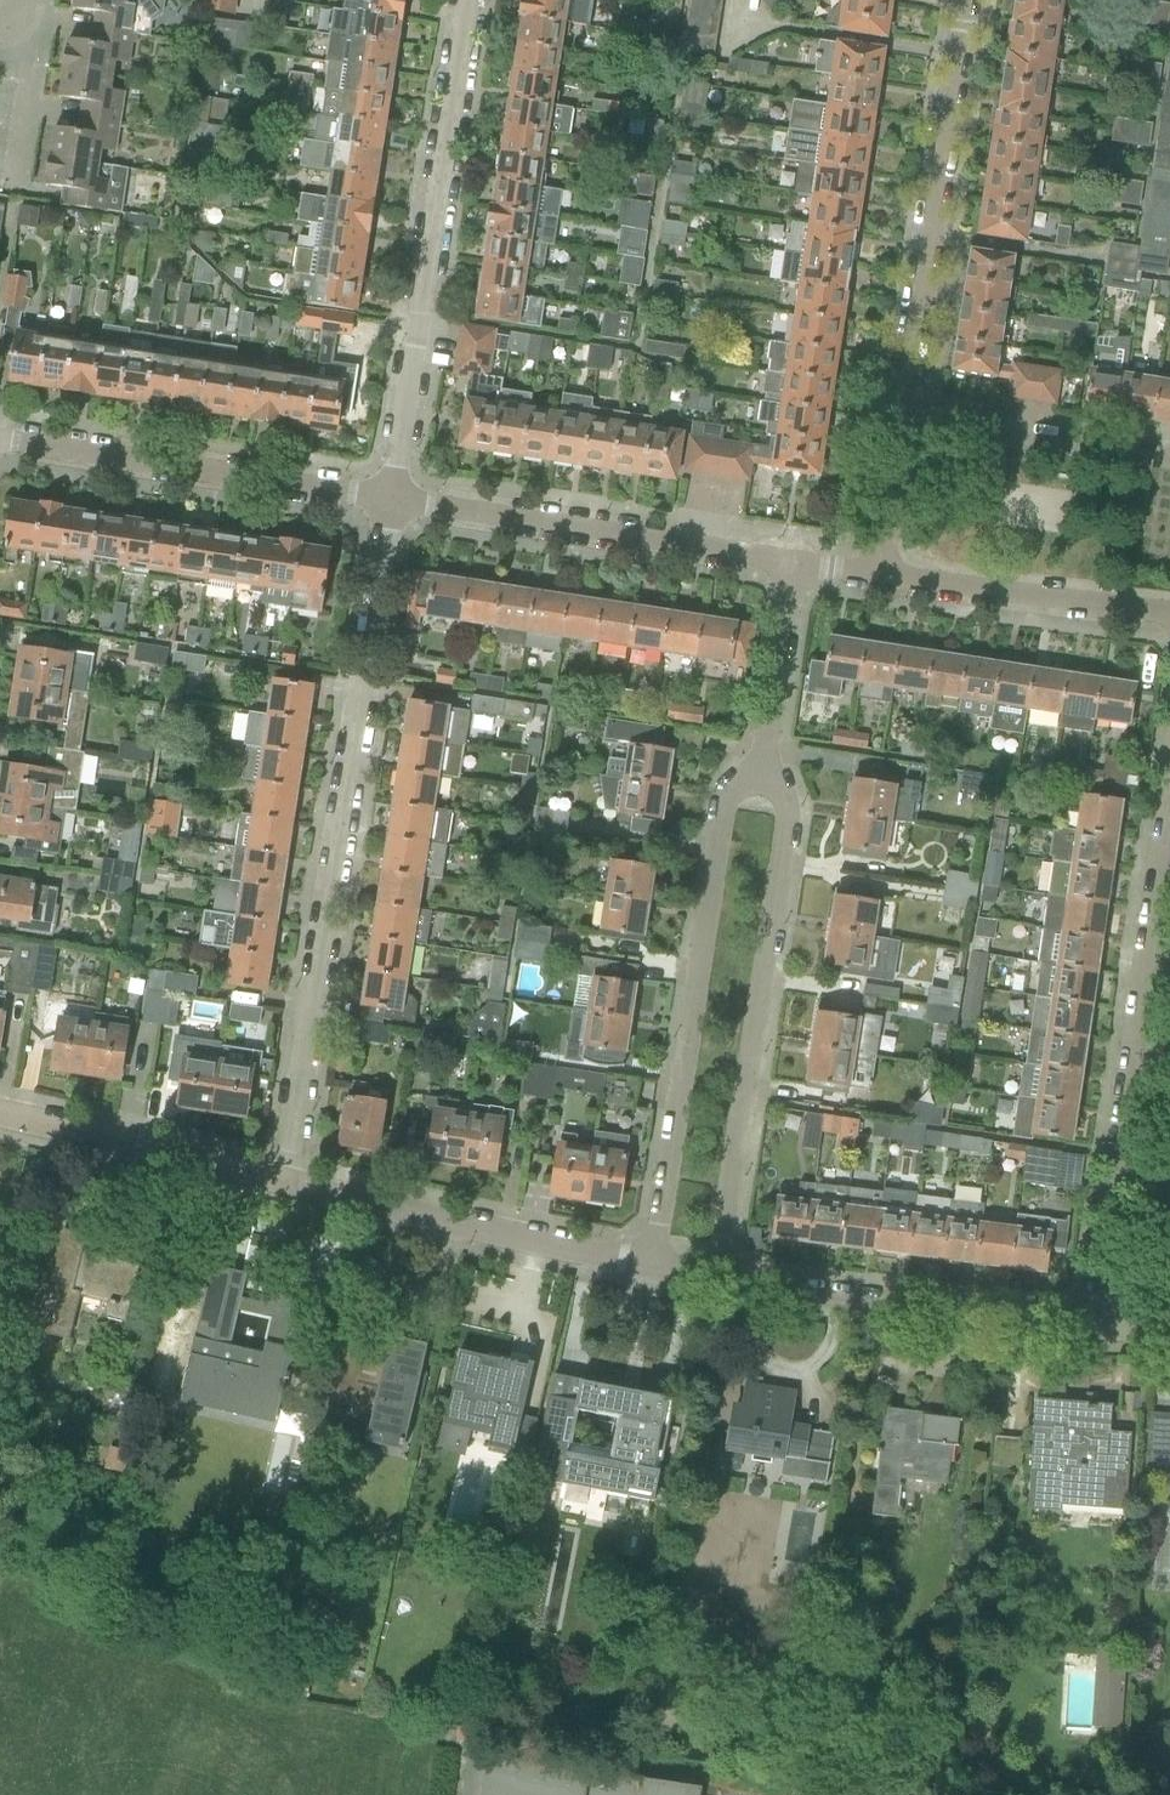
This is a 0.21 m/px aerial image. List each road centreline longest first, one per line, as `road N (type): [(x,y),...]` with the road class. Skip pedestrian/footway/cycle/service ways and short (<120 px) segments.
road 1 (residential): [(286,1180),(390,498)]
road 2 (residential): [(1095,1320),(1169,793)]
road 3 (residential): [(716,1271),(785,819),(783,798),(759,778)]
road 4 (residential): [(759,778),(732,791),(724,809),(652,1259)]
road 5 (residential): [(390,498),(467,0)]
road 6 (residential): [(968,0),(906,417)]
road 7 (residential): [(791,560),(390,498)]
road 8 (residential): [(390,498),(0,436)]
road 9 (residential): [(1095,1320),(826,1294),(716,1271)]
road 10 (residential): [(652,1259),(286,1180)]
road 11 (residential): [(286,1180),(0,1111)]
road 12 (residential): [(1169,615),(881,572)]
road 13 (residential): [(1169,449),(906,417)]
road 14 (residential): [(759,778),(791,560)]
road 15 (residential): [(11,182),(23,73),(5,27)]
road 16 (residential): [(881,572),(906,417)]

